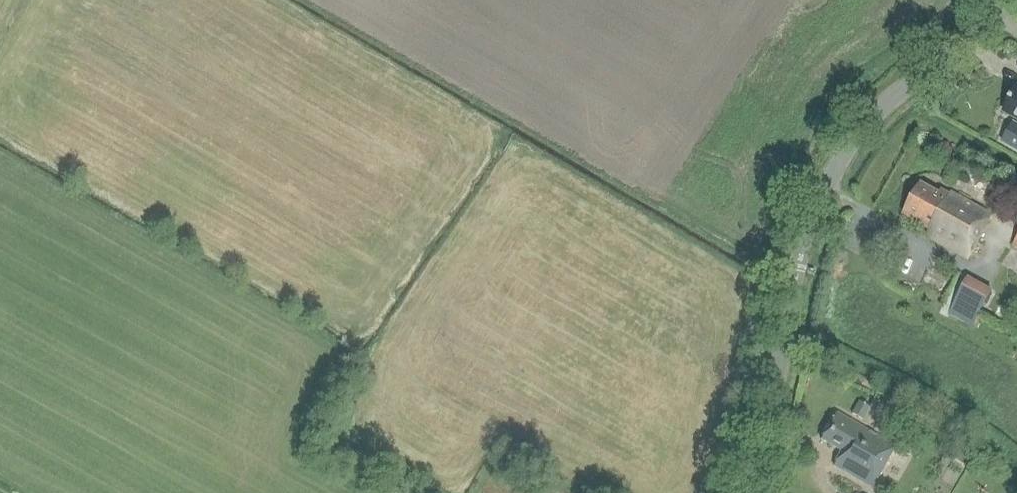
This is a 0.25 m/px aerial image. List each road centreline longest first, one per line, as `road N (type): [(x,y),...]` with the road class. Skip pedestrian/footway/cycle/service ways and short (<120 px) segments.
road 1 (tertiary): [(748,492),(798,267),(840,160),(883,103),(1016,0)]

